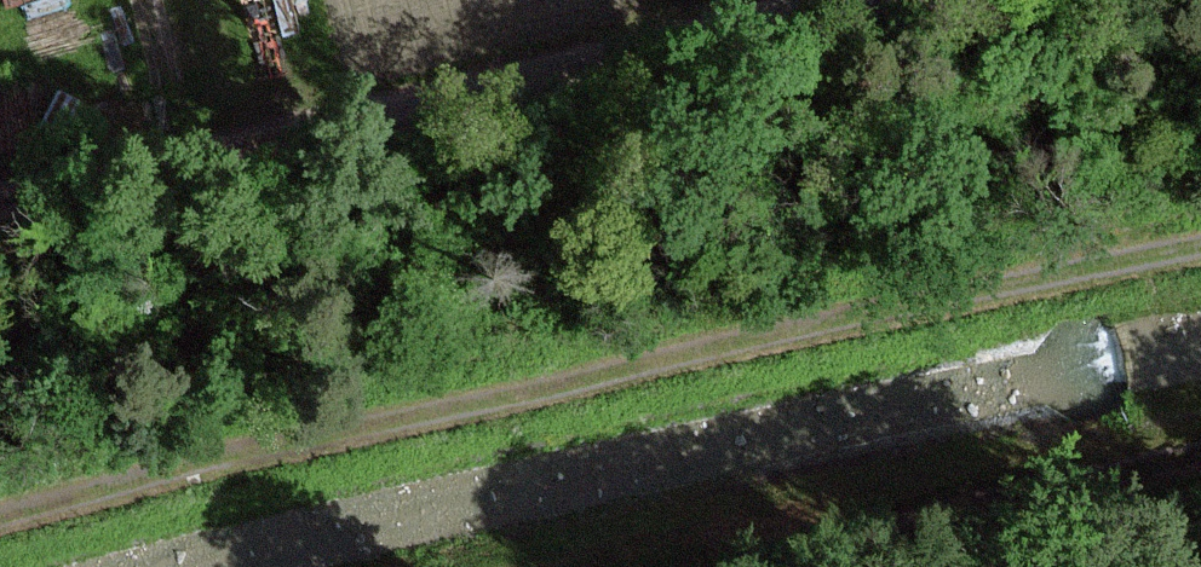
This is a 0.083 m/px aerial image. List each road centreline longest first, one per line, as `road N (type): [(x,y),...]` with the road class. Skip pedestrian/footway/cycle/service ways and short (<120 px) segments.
road 1 (track): [(1200,251),(823,326),(0,519)]
road 2 (track): [(0,219),(836,0)]
road 3 (track): [(1200,456),(1023,481),(705,566)]

